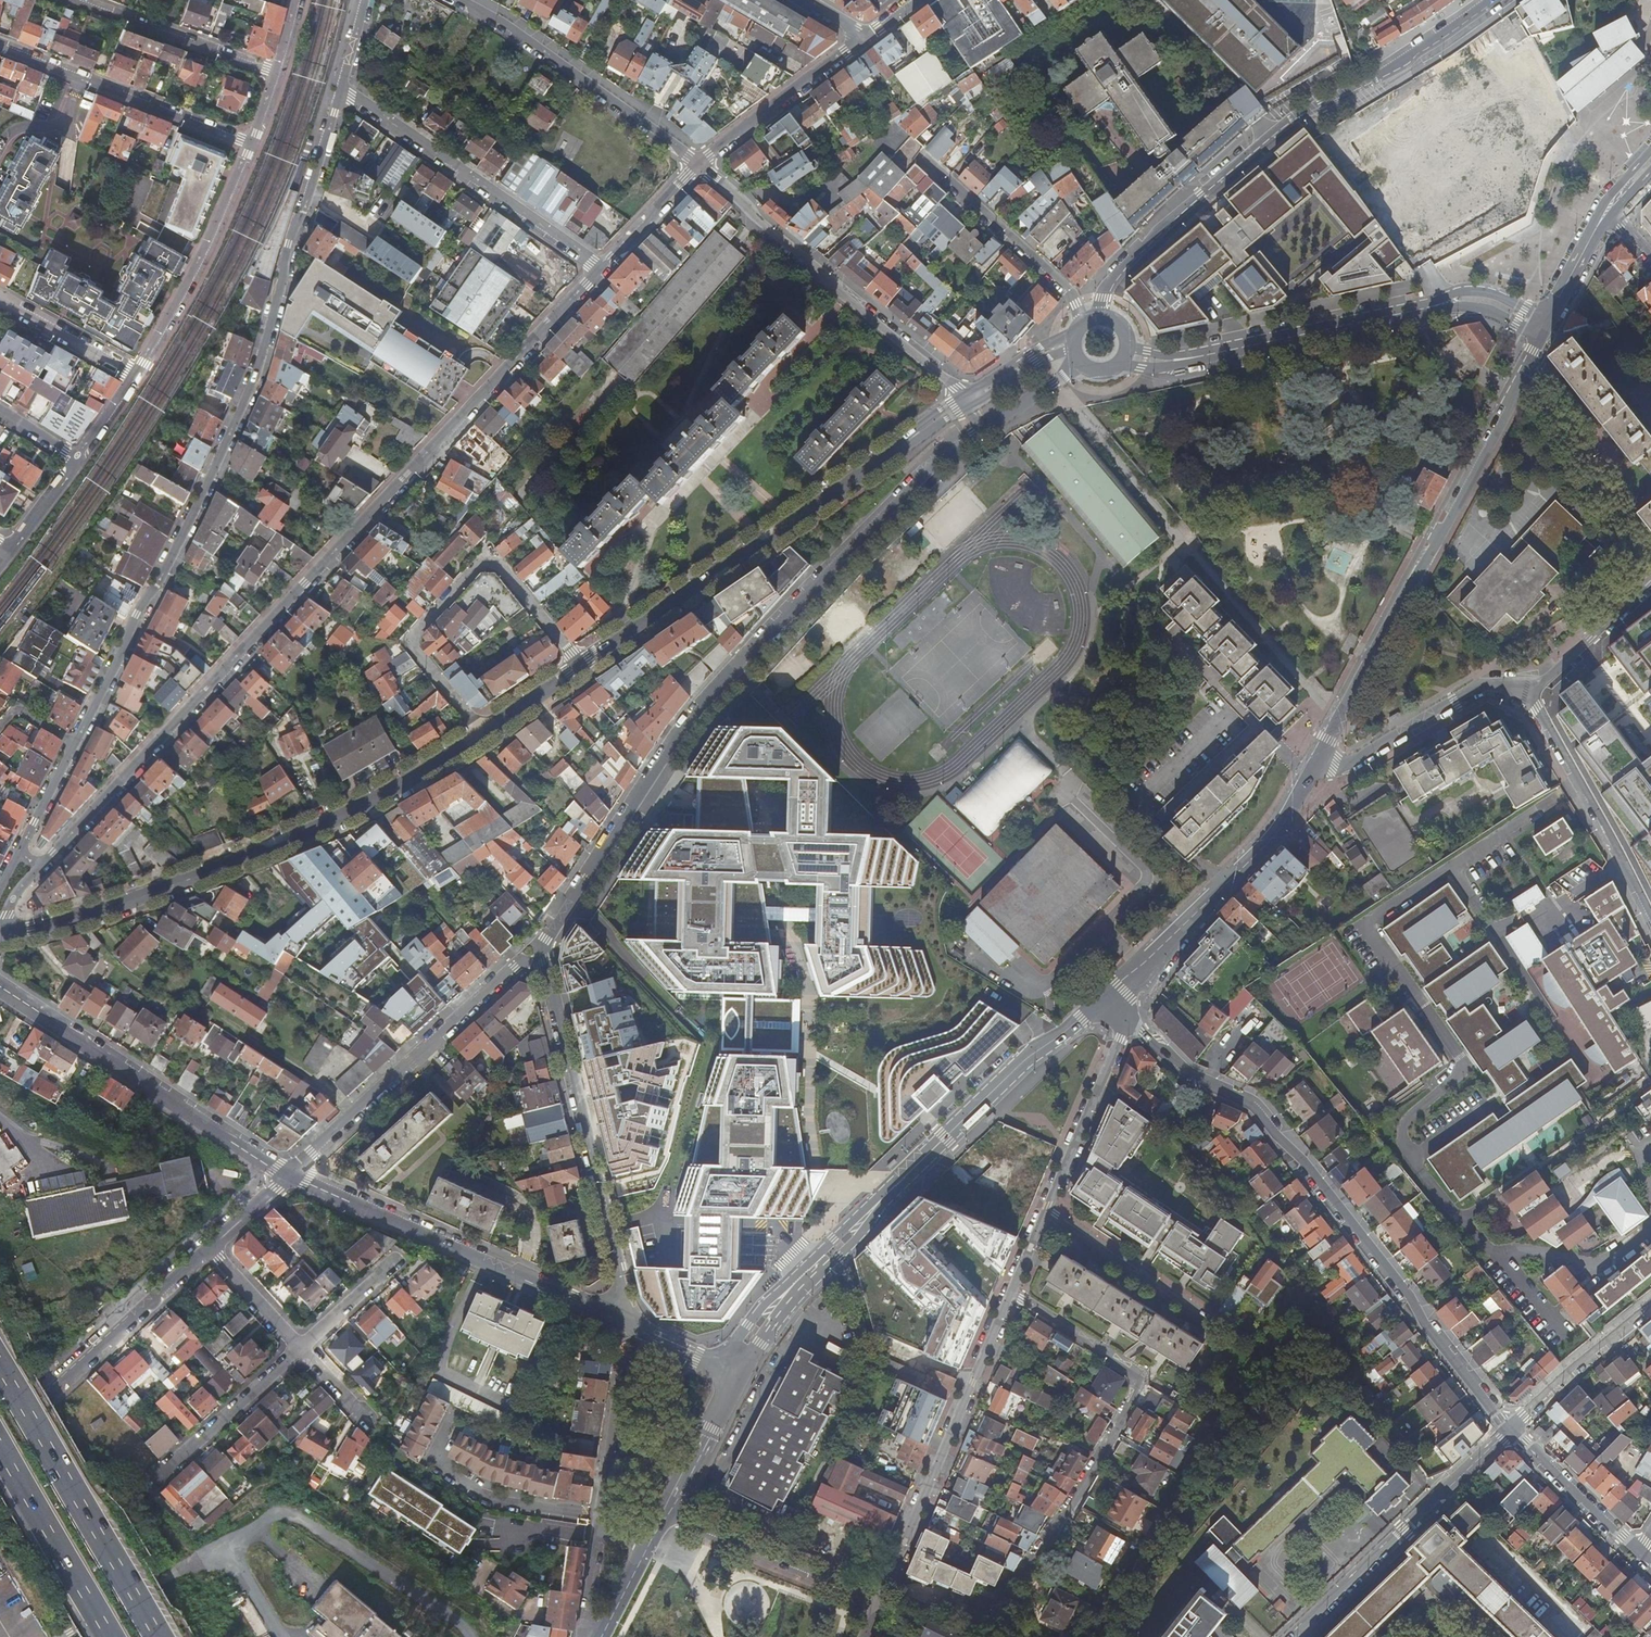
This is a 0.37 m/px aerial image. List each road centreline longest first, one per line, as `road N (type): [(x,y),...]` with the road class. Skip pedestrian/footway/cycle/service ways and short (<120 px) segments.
road 1 (tertiary): [(1082,363),(931,472),(732,673),(675,741),(546,939),(544,965)]
road 2 (residential): [(54,855),(603,267)]
road 3 (residential): [(340,89),(252,384),(74,744)]
road 4 (residential): [(1509,1429),(1257,1109),(1189,1071),(1129,1019)]
road 5 (secondary): [(733,1375),(751,1337),(807,1272),(1031,1055),(1111,996)]
road 6 (secondary): [(484,735),(306,833),(195,880),(8,936)]
road 7 (secondary): [(1489,0),(1429,47),(1289,121),(1122,270),(1103,316)]
road 8 (secondary): [(966,400),(581,667)]
road 9 (residential): [(979,1636),(1082,1488),(1136,1388),(1124,1368),(1011,1293)]
road 10 (secondary): [(1316,763),(1529,366)]
road 11 (tertiary): [(1123,356),(1177,361),(1465,299),(1497,304),(1545,330)]
road 12 (residential): [(544,965),(619,1267),(619,1320)]
road 13 (residential): [(581,667),(500,567),(479,567),(416,642),(484,735)]
road 14 (residential): [(290,1174),(619,1320)]
road 15 (residential): [(966,400),(698,162)]
road 16 (residential): [(0,986),(290,1174)]
road 17 (residential): [(290,1174),(514,966),(544,965)]
road 18 (residential): [(1011,1293),(880,1597)]
road 19 (residential): [(340,89),(603,267)]
road 20 (secondary): [(1111,996),(1273,838),(1316,763)]
road 21 (motorway): [(158,1636),(0,1368)]
road 22 (residential): [(1294,1636),(1509,1429)]
road 23 (residential): [(698,162),(464,0)]
road 24 (tertiary): [(210,1249),(0,1438)]
road 25 (residential): [(0,45),(251,145)]
road 26 (residential): [(135,373),(251,145)]
road 27 (residential): [(1528,697),(1650,913)]
road 28 (residential): [(1528,697),(1477,688),(1343,767),(1316,763)]
road 29 (residential): [(1650,562),(1529,366)]
road 30 (residential): [(880,1597),(667,1512)]
road 31 (residential): [(924,159),(1054,275),(1084,321)]
road 32 (motorway): [(0,1451),(110,1636)]
road 33 (residential): [(698,162),(870,35)]
road 34 (residential): [(1129,1019),(1047,1209)]
road 35 (residential): [(300,1348),(150,1488)]
road 36 (residential): [(1650,1310),(1509,1429)]
road 37 (residential): [(1047,1209),(1198,1311)]
road 38 (residential): [(1639,1554),(1509,1429)]
road 39 (residential): [(1650,579),(1528,697)]
road 40 (residential): [(624,1366),(600,1534)]
road 41 (residential): [(135,373),(0,299)]
road 42 (secondary): [(667,1512),(733,1375)]
road 43 (residential): [(251,145),(296,0)]
road 44 (residential): [(603,267),(698,162)]
road 45 (secondary): [(1545,330),(1610,206)]
road 46 (residential): [(300,1348),(210,1249)]
road 47 (residential): [(395,1262),(300,1348)]
road 48 (residential): [(619,1320),(733,1375)]
road 49 (secondary): [(1073,342),(966,400)]

